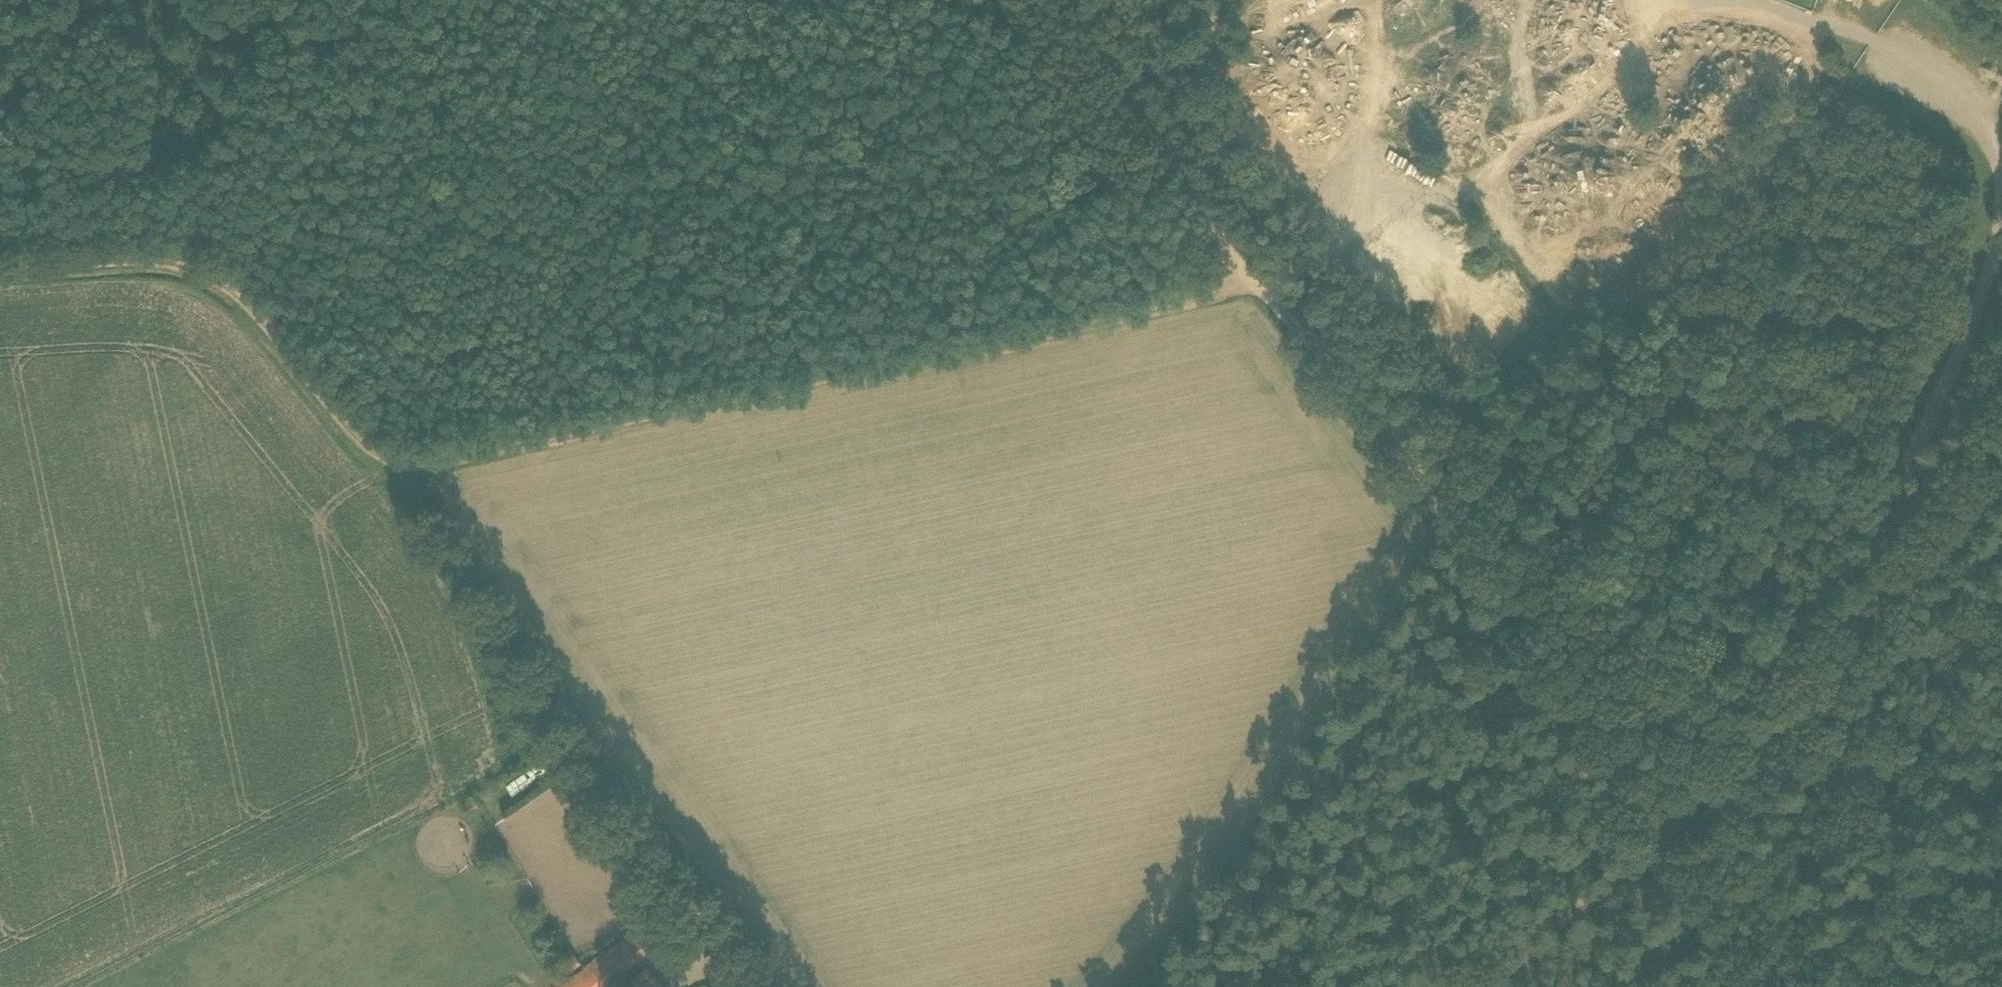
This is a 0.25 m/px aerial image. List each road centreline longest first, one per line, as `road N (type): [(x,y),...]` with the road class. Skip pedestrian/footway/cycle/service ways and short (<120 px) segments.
road 1 (track): [(1250,277),(1209,304),(426,469),(387,459),(354,434),(298,361),(234,293),(202,272),(163,260),(0,269)]
road 2 (track): [(1650,845),(1508,645),(1416,464),(1250,277)]
road 3 (track): [(1250,277),(1080,0)]
road 4 (track): [(1650,845),(1876,618)]
road 5 (track): [(1490,986),(1650,845)]
road 6 (track): [(1876,618),(2001,475)]
road 7 (track): [(1650,845),(1733,986)]

